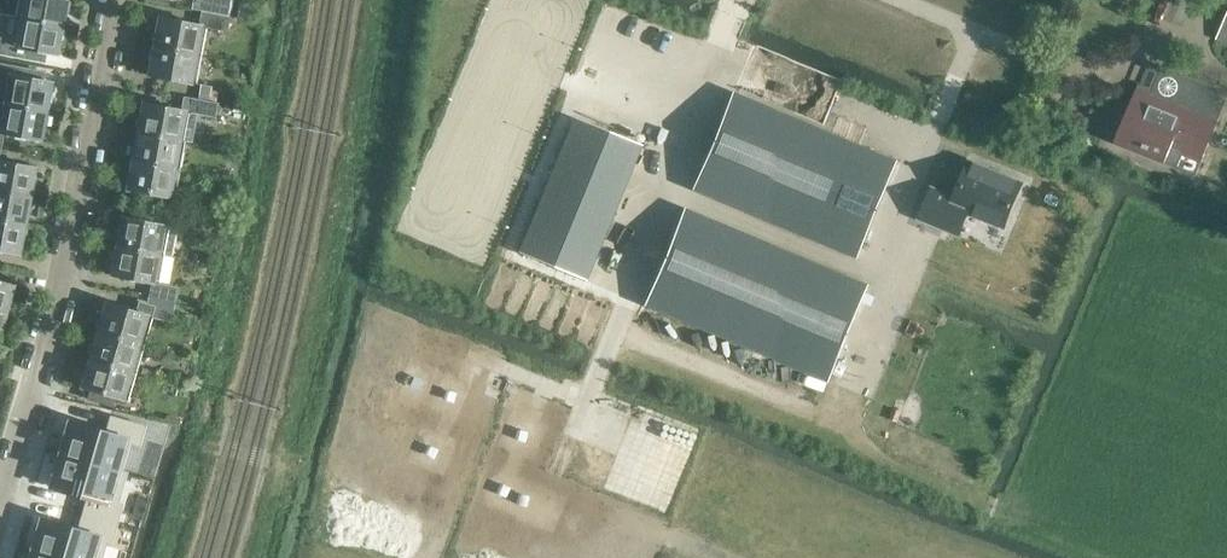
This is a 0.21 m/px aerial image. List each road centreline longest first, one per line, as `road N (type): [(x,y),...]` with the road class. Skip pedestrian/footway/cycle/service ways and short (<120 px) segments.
road 1 (track): [(736,0),(590,392)]
road 2 (residential): [(38,379),(114,0)]
road 3 (track): [(1041,60),(896,0)]
road 4 (residential): [(38,379),(0,516)]

